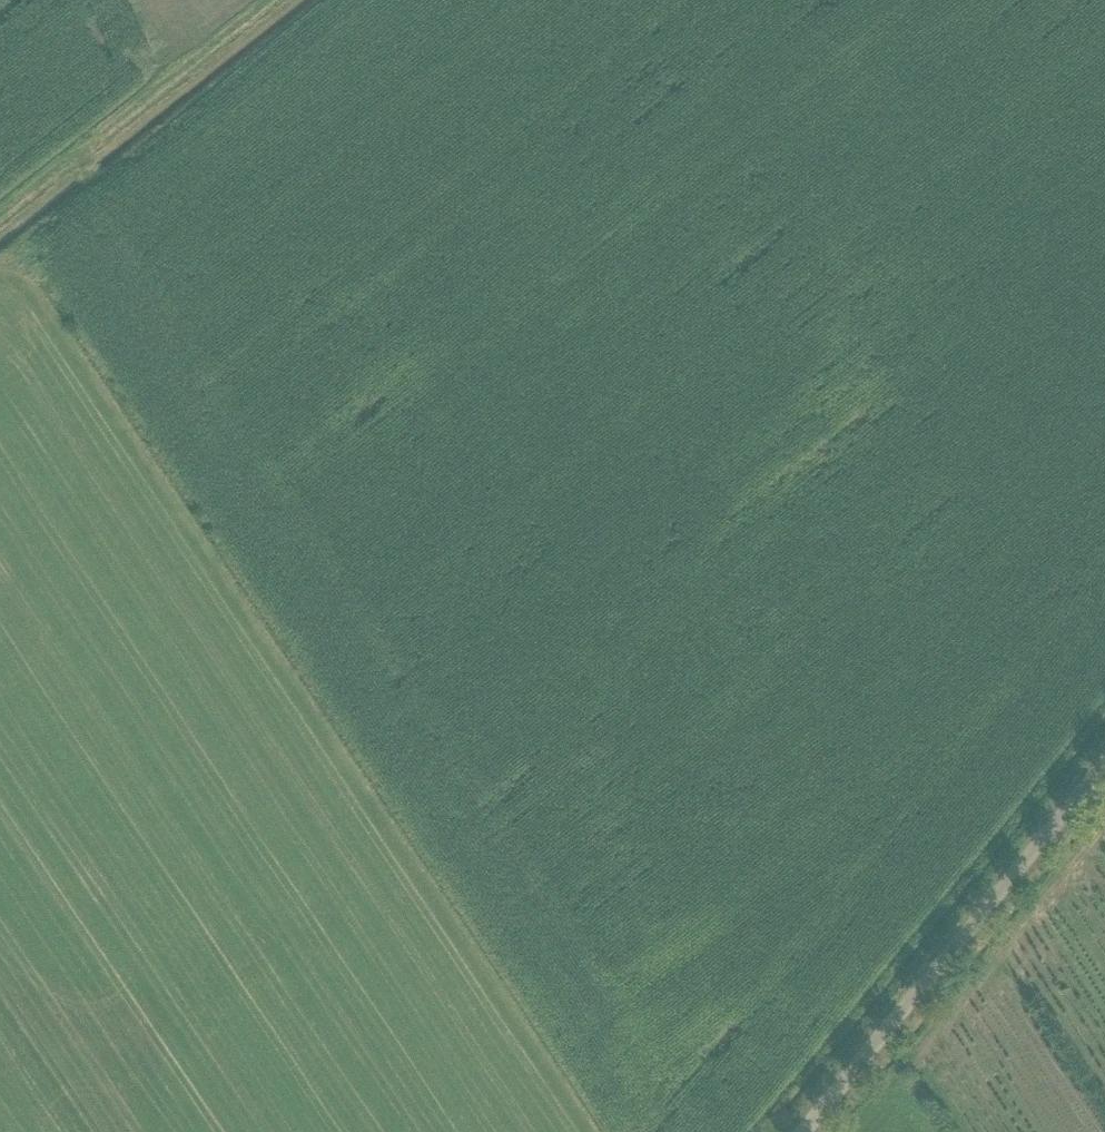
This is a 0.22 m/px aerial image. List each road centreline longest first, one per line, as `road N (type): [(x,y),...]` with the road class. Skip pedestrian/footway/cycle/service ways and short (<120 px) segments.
road 1 (unclassified): [(797,1131),(1104,754)]

